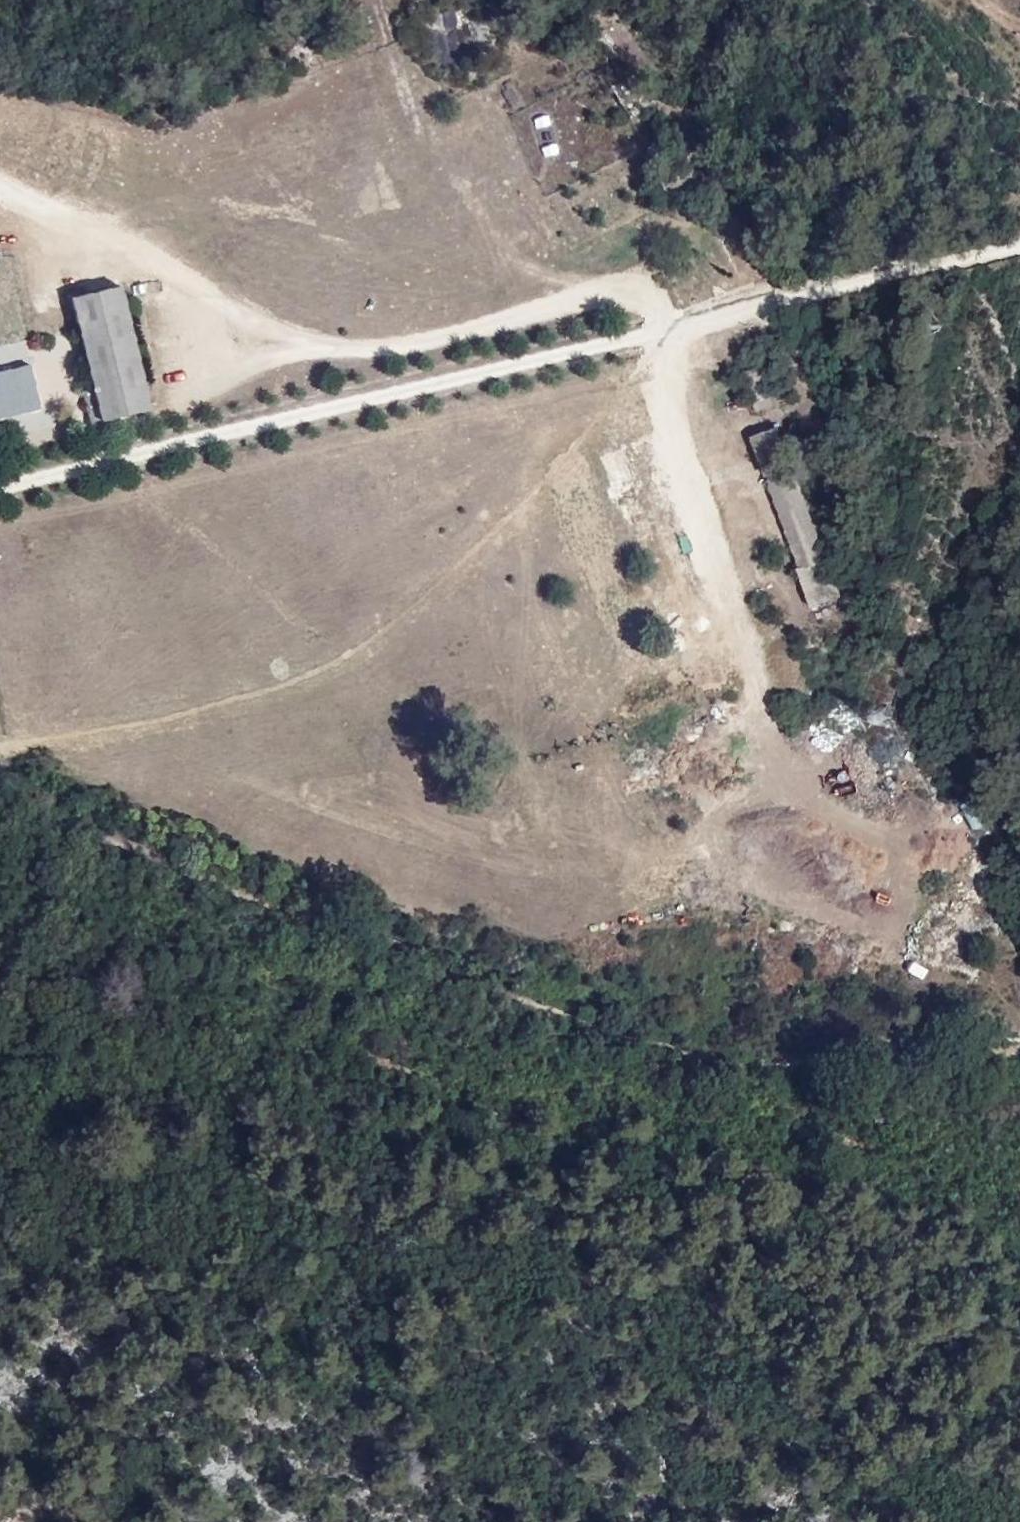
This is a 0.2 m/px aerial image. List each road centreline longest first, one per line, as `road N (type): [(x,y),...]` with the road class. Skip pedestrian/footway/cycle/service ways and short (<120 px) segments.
road 1 (track): [(0,186),(338,345),(436,338),(637,290),(665,307),(719,562),(768,665),(774,730)]

